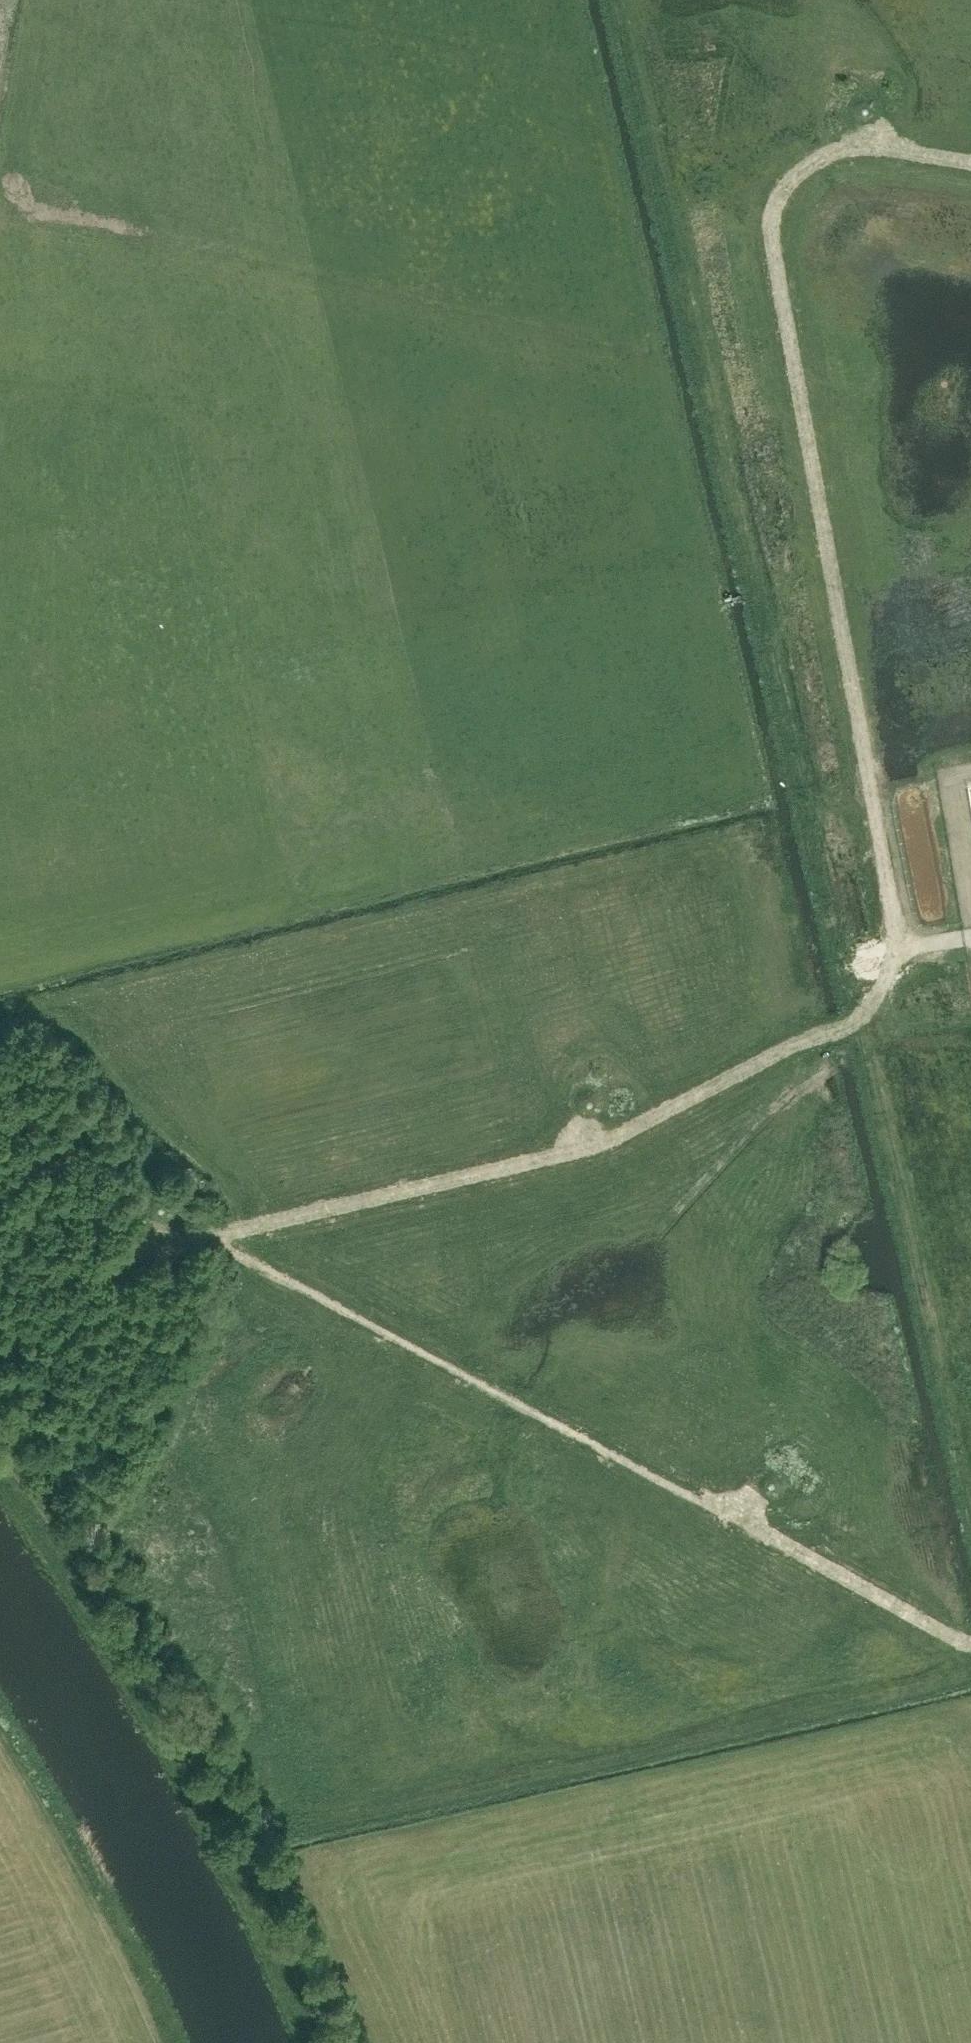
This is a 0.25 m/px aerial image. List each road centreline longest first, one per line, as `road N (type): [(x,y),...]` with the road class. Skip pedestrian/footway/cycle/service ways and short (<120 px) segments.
road 1 (track): [(0,1449),(216,1811),(272,1918),(319,2042)]
road 2 (track): [(0,1725),(67,1840),(162,2042)]

